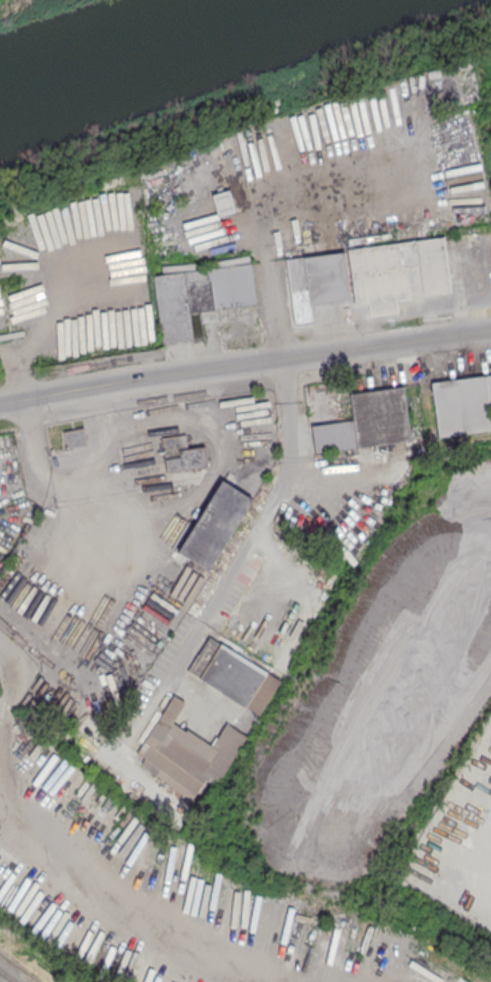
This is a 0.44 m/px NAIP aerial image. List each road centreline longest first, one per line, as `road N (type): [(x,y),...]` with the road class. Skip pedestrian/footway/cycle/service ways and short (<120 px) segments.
road 1 (tertiary): [(490,331),(152,375),(0,404)]
road 2 (residential): [(285,401),(288,455),(280,487),(130,741)]
road 3 (residential): [(266,247),(285,401)]
road 4 (residential): [(15,364),(36,485)]
road 5 (residential): [(490,676),(422,776)]

